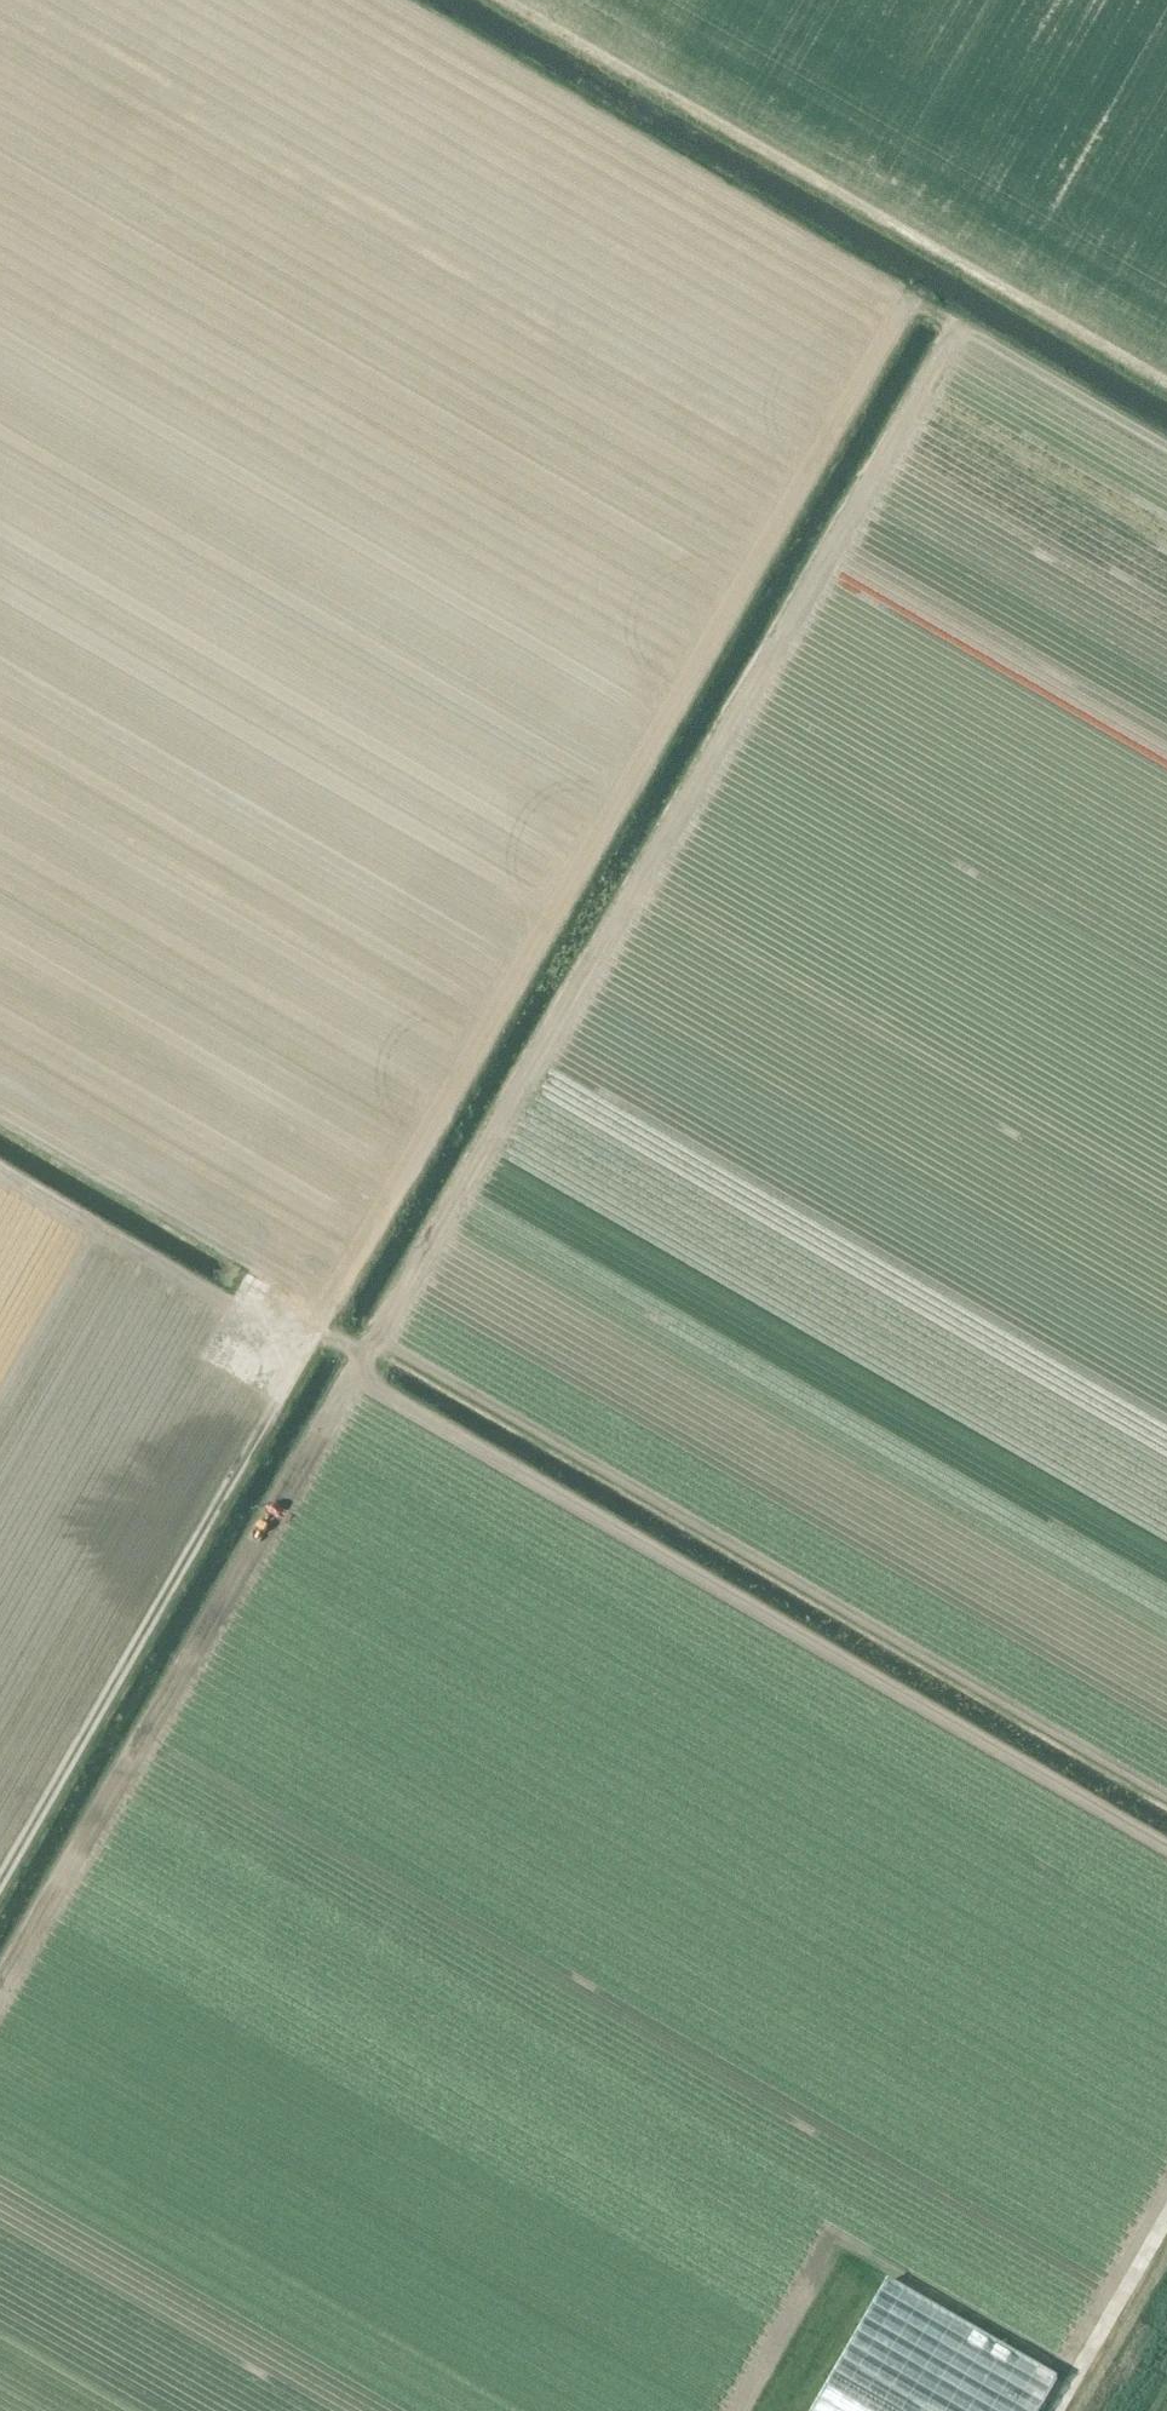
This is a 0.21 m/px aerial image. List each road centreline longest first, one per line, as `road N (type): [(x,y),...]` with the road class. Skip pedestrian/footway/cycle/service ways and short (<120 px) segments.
road 1 (track): [(321,1325),(0,1883)]
road 2 (track): [(1166,2225),(1060,2410)]

